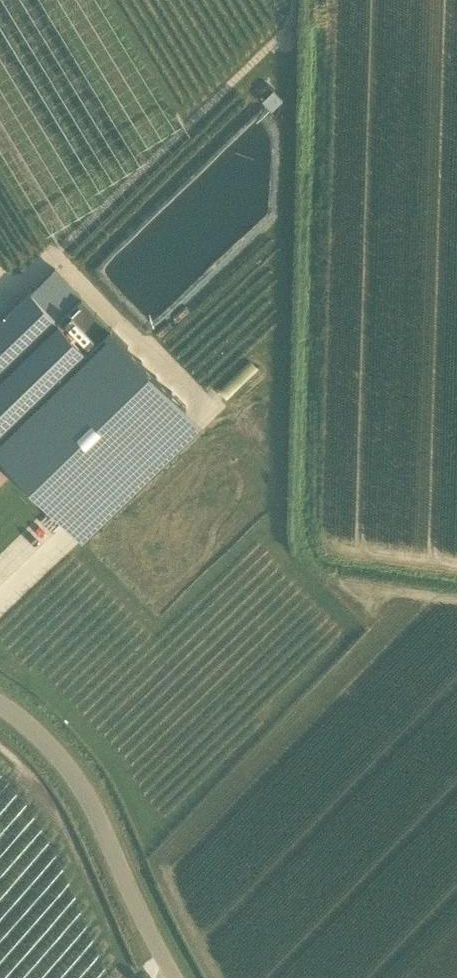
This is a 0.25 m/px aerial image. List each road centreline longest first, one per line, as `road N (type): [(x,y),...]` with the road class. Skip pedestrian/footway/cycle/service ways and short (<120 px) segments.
road 1 (unclassified): [(177,977),(93,810),(62,766),(0,708)]

